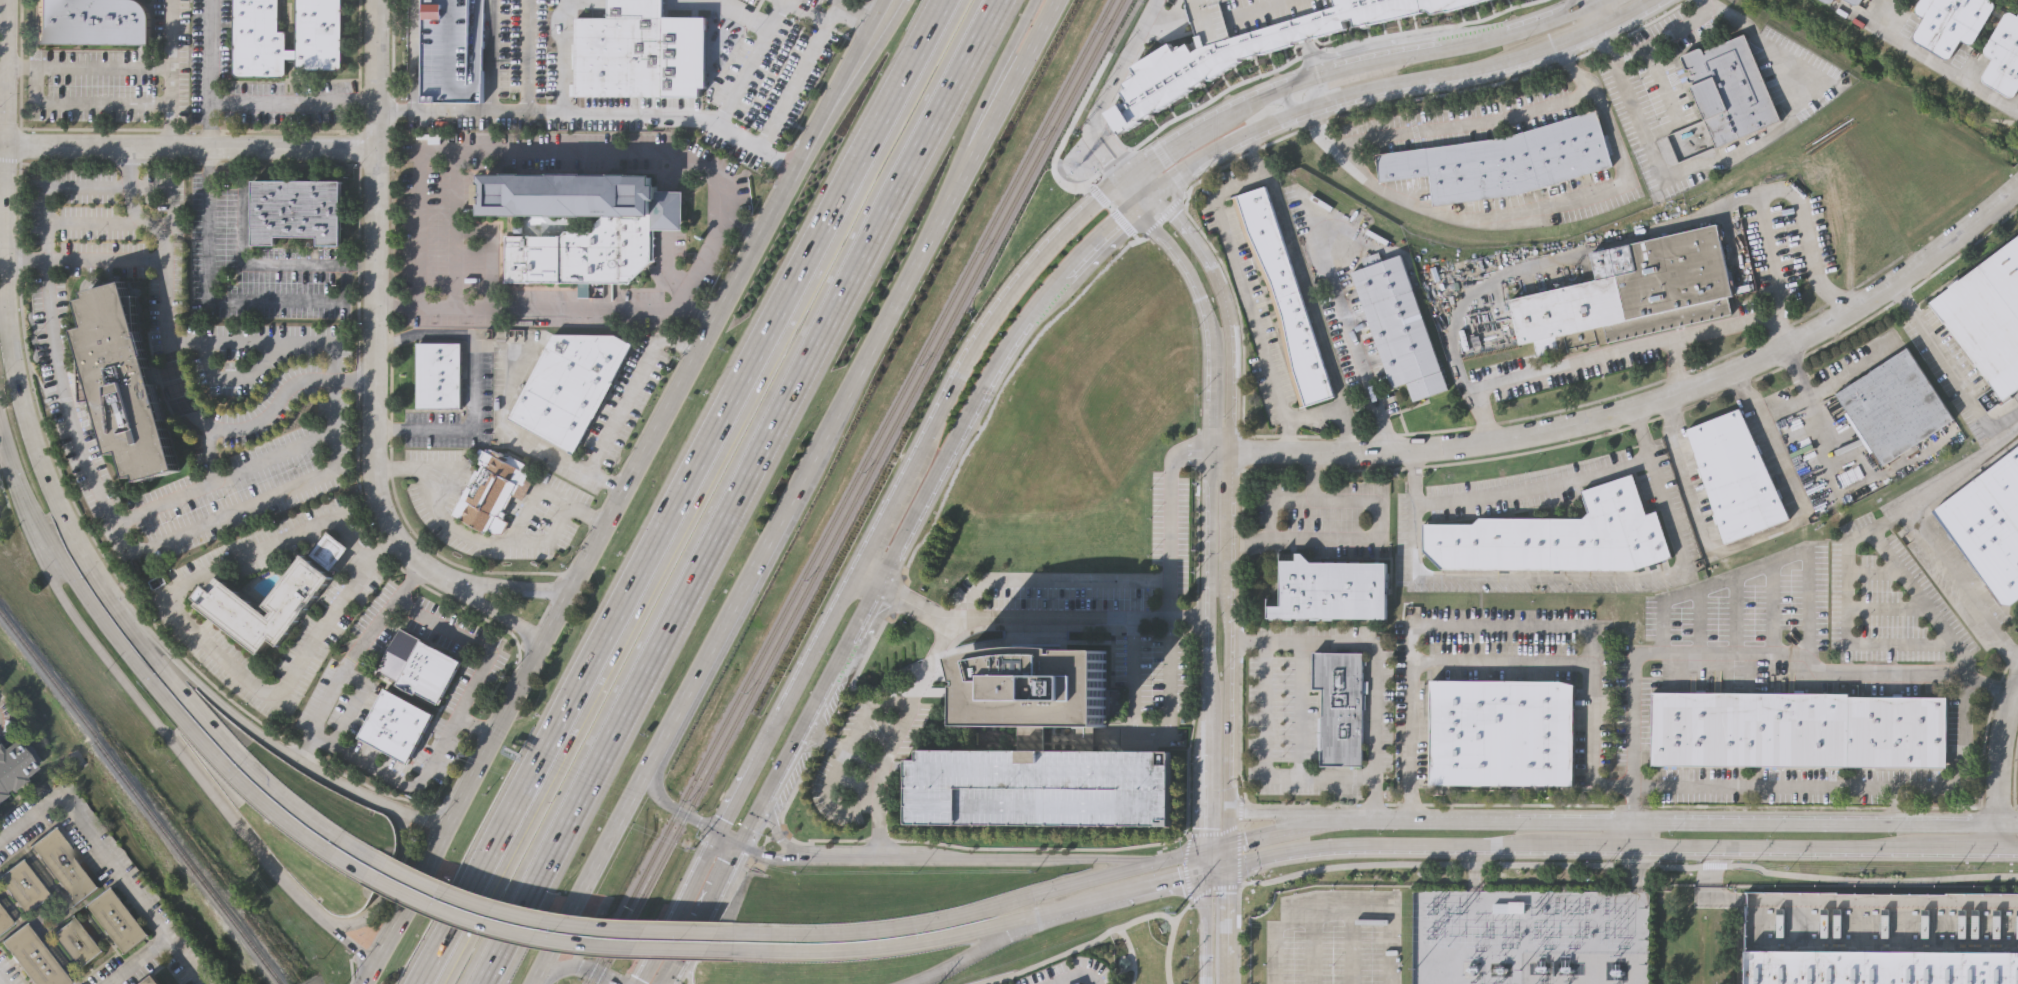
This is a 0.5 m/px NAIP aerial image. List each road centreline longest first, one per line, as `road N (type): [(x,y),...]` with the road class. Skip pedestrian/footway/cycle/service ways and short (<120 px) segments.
road 1 (motorway): [(946,0),(419,983)]
road 2 (motorway): [(964,0),(438,983)]
road 3 (motorway): [(479,983),(998,0)]
road 4 (motorway): [(457,983),(974,0)]
road 5 (secondary): [(827,102),(362,983)]
road 6 (secondary): [(371,858),(277,793),(219,736),(104,591),(64,522),(26,424),(7,335),(2,144)]
road 7 (residential): [(1285,454),(1483,444),(1659,401),(1737,372),(1847,313),(2017,188)]
road 8 (residential): [(429,571),(397,544),(372,492),(377,0)]
road 9 (secondary): [(24,494),(47,575),(75,620),(288,887),(374,960)]
road 10 (secondary): [(0,429),(74,592),(171,718),(245,798),(358,877)]
road 11 (secondary): [(1155,193),(1190,161),(1279,117),(1463,75),(1648,0)]
road 12 (secondary): [(1137,863),(777,860),(672,809),(651,785),(649,761)]
road 13 (secondary): [(1208,845),(912,925),(732,933)]
road 14 (secondary): [(731,952),(916,944),(1208,873)]
road 15 (secondary): [(1121,183),(1022,277),(857,577)]
road 16 (secondary): [(2017,825),(1542,824)]
road 17 (secondary): [(668,983),(880,590)]
road 18 (secondary): [(793,506),(973,153)]
road 19 (tertiary): [(1212,457),(1208,845)]
road 20 (tertiary): [(1227,840),(1231,454)]
road 21 (secondary): [(358,877),(524,936),(731,952)]
road 22 (residential): [(2,144),(376,149)]
road 23 (secondary): [(732,933),(532,919),(446,893),(371,858)]
road 24 (secondary): [(880,590),(997,376),(1067,274)]
road 25 (secondary): [(383,802),(298,761),(237,718),(104,591)]
road 26 (secondary): [(649,761),(793,506)]
road 27 (secondary): [(857,577),(716,830)]
road 28 (secondary): [(1634,845),(1923,846)]
road 29 (secondary): [(1289,849),(1574,845)]
road 30 (tertiary): [(1231,454),(1232,333),(1219,285),(1155,193)]
road 31 (tertiary): [(1140,205),(1202,293),(1213,336),(1212,454)]
road 32 (secondary): [(536,982),(649,761)]
road 33 (secondary): [(973,153),(1059,0)]
road 34 (secondary): [(716,830),(634,983)]
road 35 (secondary): [(316,915),(350,921),(375,898),(399,838),(383,802)]
road 36 (secondary): [(1508,823),(1338,823)]
road 37 (residential): [(1991,847),(1992,776),(2017,683)]
road 38 (secondary): [(910,983),(1051,912)]
road 39 (secondary): [(1581,4),(1435,52)]
road 40 (secondary): [(2,144),(3,0)]
road 41 (residential): [(572,581),(429,571)]
road 42 (residential): [(429,571),(540,642)]
road 43 (motorway): [(898,0),(827,102)]
road 44 (secondary): [(1435,52),(1315,75)]
road 45 (motorway): [(973,153),(1013,39)]

